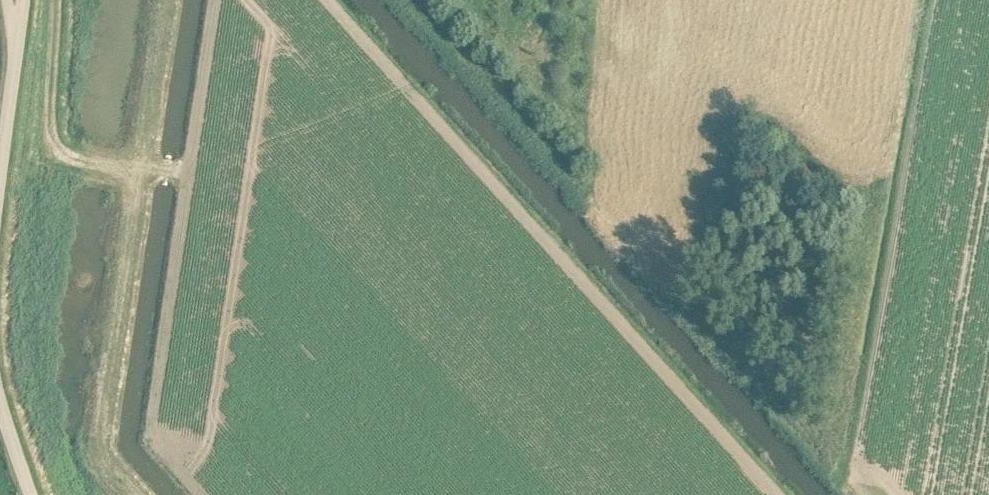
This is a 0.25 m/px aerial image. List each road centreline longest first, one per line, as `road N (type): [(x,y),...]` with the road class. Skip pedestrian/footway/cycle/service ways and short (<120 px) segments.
road 1 (unclassified): [(0,201),(19,49)]

